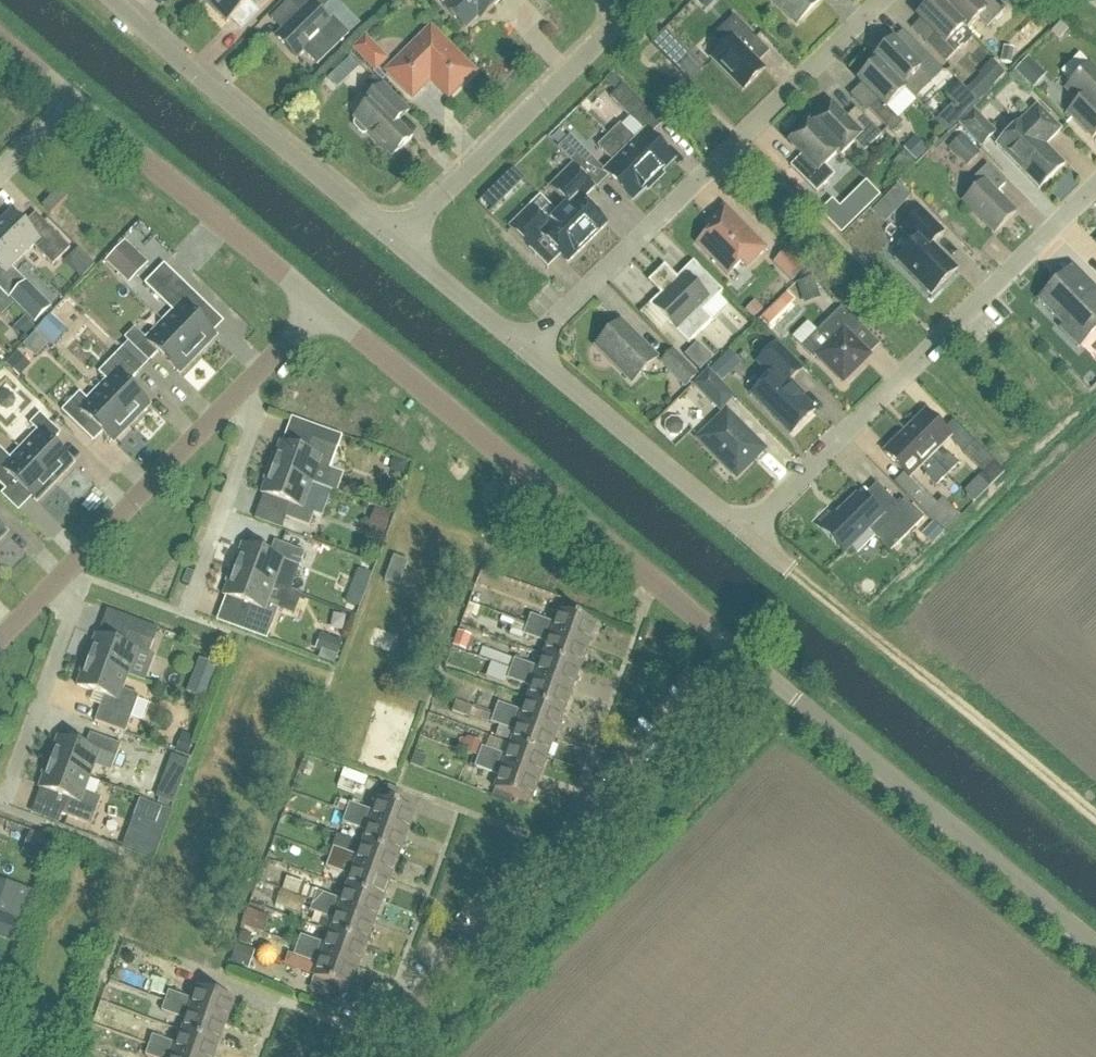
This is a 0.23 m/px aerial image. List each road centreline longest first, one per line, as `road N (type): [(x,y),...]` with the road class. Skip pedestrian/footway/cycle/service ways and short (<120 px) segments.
road 1 (unclassified): [(746,661),(321,310)]
road 2 (residential): [(367,1056),(746,661)]
road 3 (residential): [(525,348),(883,0)]
road 4 (residential): [(747,530),(1095,184)]
road 5 (unclassified): [(1095,949),(746,661)]
road 6 (track): [(1095,823),(793,572)]
road 7 (unclassified): [(399,242),(109,0)]
road 8 (residential): [(399,242),(616,23),(609,0)]
road 9 (unclassified): [(321,310),(73,104)]
road 10 (unclassified): [(747,530),(525,348)]
road 11 (residential): [(55,580),(236,396)]
road 12 (residential): [(236,396),(257,416),(183,615)]
road 13 (residential): [(55,580),(72,607),(0,801)]
road 14 (unclassified): [(525,348),(399,242)]
road 15 (residential): [(236,396),(321,310)]

